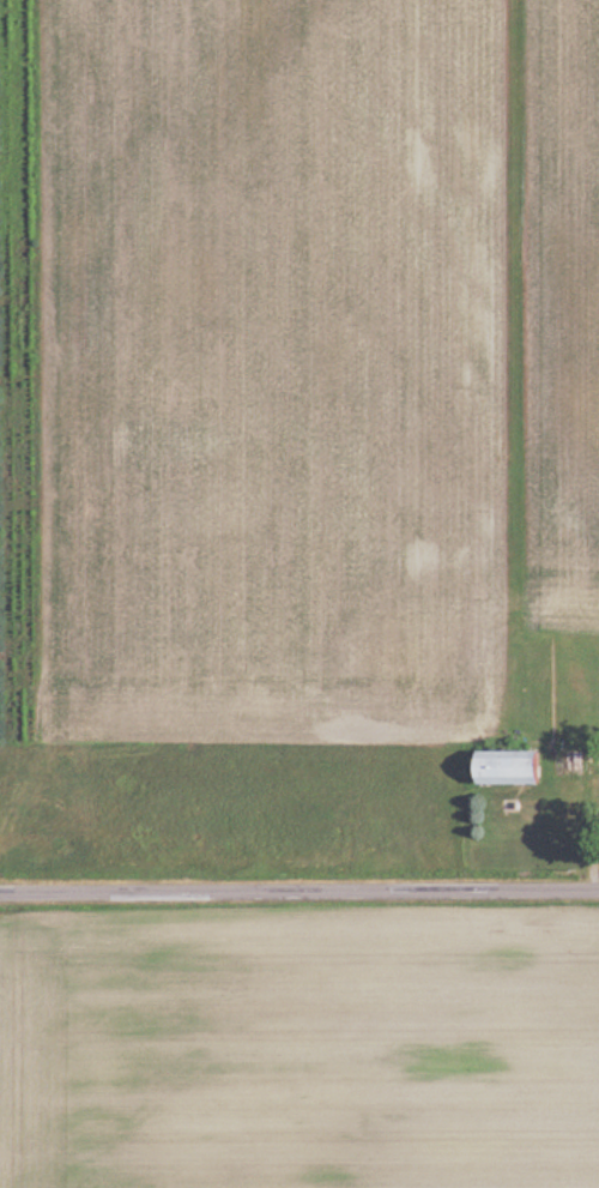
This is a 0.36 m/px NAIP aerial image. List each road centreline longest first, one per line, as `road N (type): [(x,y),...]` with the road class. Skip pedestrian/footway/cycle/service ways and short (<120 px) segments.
road 1 (residential): [(0,901),(598,896)]

